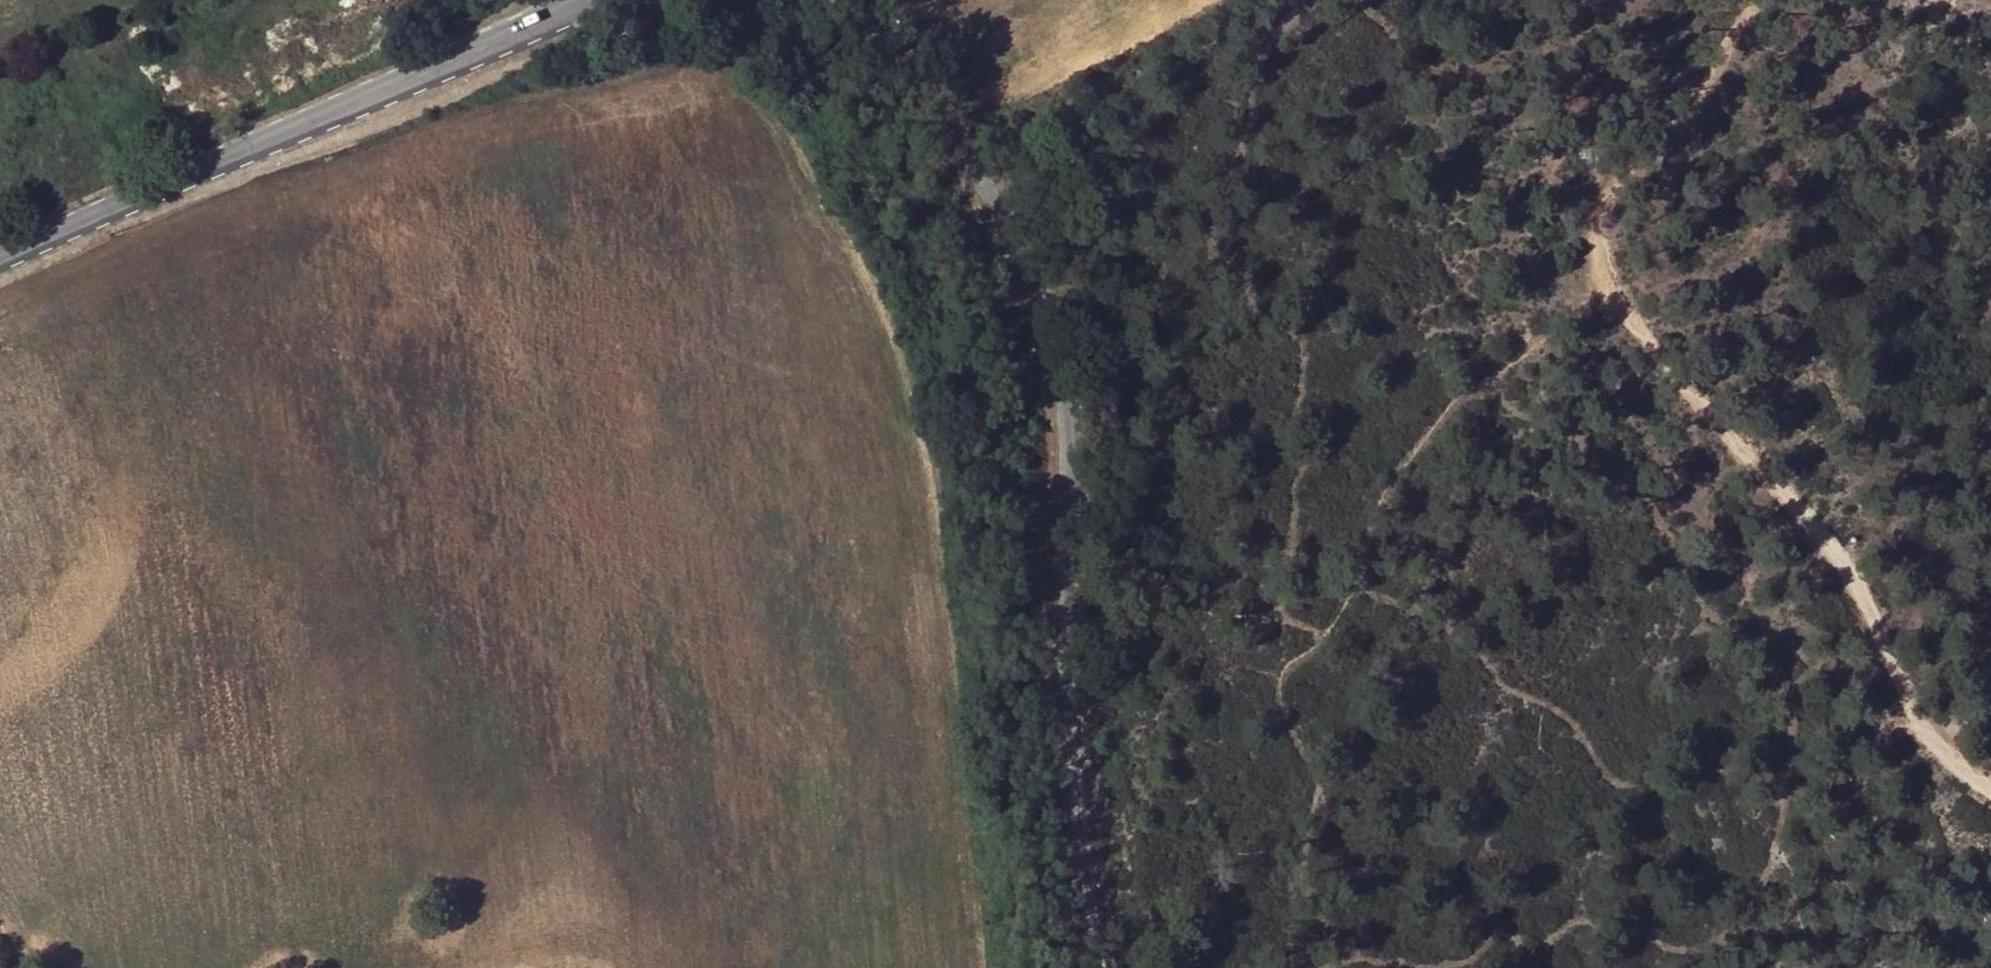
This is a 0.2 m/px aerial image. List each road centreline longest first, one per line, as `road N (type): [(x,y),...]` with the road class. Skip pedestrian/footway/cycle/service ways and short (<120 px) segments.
road 1 (track): [(1990,778),(1955,753),(1913,699),(1832,545),(1629,320),(1606,277),(1609,215),(1626,179),(1750,0)]
road 2 (tertiary): [(585,0),(0,258)]

